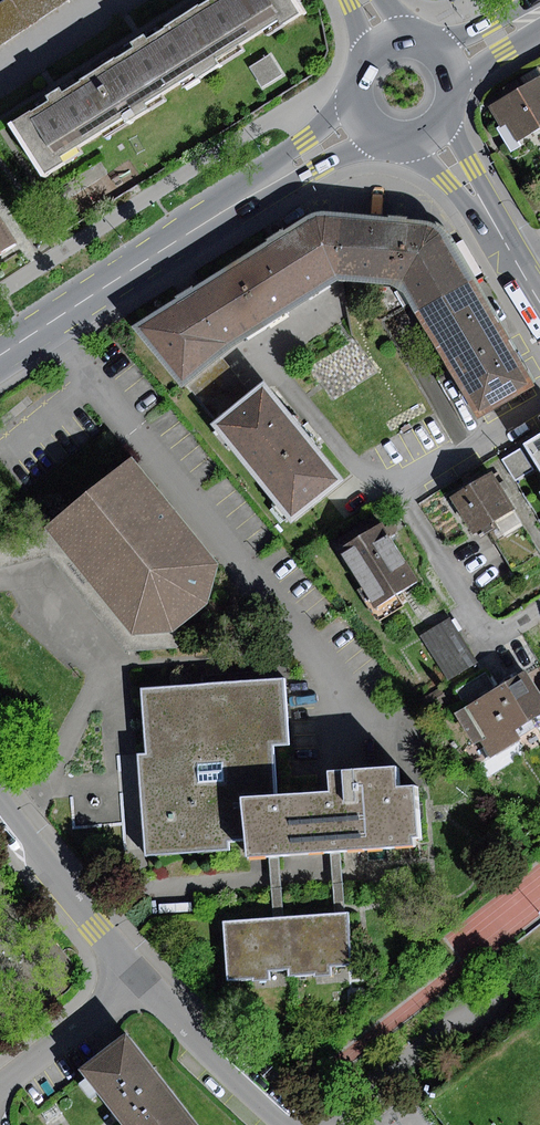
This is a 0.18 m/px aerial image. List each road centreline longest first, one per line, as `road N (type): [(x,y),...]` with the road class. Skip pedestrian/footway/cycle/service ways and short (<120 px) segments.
road 1 (secondary): [(361,119),(0,356)]
road 2 (residential): [(539,408),(401,490),(493,639),(539,609)]
road 3 (residential): [(0,794),(146,980)]
road 4 (residential): [(146,980),(302,1124)]
road 5 (residential): [(146,980),(0,1091)]
road 6 (residential): [(432,132),(517,262)]

